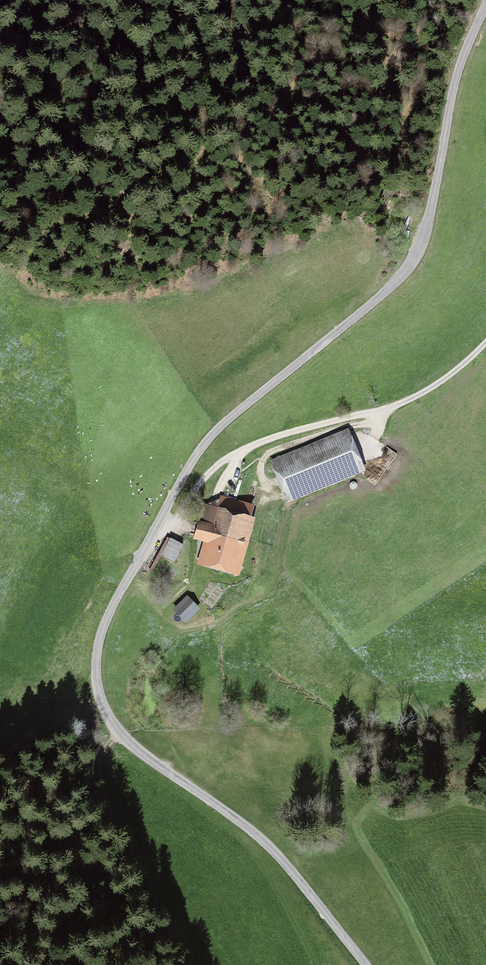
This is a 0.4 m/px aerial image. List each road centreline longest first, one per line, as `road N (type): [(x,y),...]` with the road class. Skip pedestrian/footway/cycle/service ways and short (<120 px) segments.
road 1 (unclassified): [(366,964),(268,846),(120,733),(100,695),(97,654),(113,604),(209,438),(383,293),(416,254),(457,75),(485,6)]
road 2 (track): [(485,342),(402,403),(273,437),(228,459),(206,475),(173,524),(153,532)]
road 3 (track): [(120,733),(98,762),(102,798),(190,964)]

